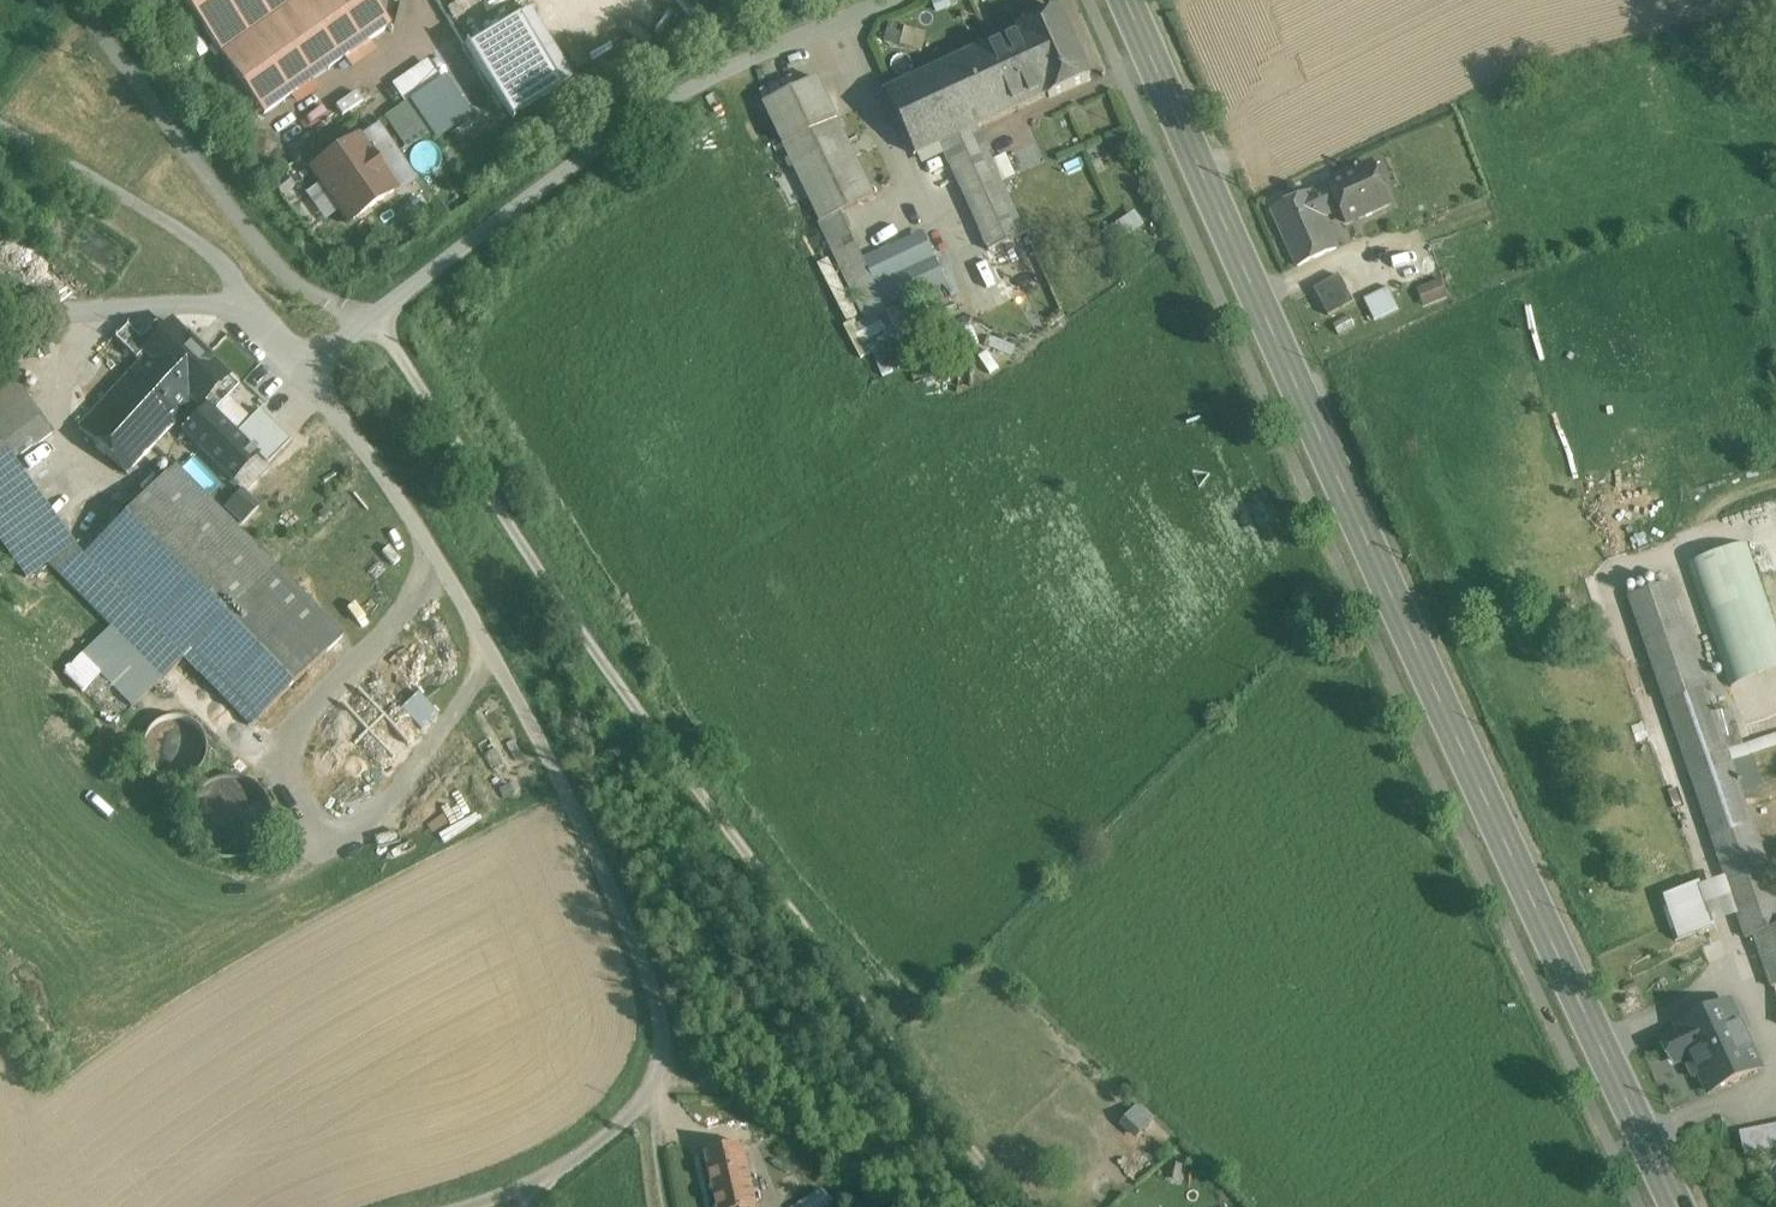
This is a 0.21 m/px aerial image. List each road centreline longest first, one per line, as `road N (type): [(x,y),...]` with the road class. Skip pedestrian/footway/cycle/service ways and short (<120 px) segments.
road 1 (primary): [(1126,0),(1681,1206)]
road 2 (track): [(373,314),(637,698),(897,1031),(1019,1206)]
road 3 (residential): [(655,1089),(660,1022),(644,967),(547,751),(468,602),(306,365)]
road 4 (residential): [(306,365),(678,95),(889,0)]
road 5 (unclassified): [(0,325),(168,301),(251,303)]
road 6 (residential): [(655,1089),(608,1134),(521,1189),(461,1206)]

